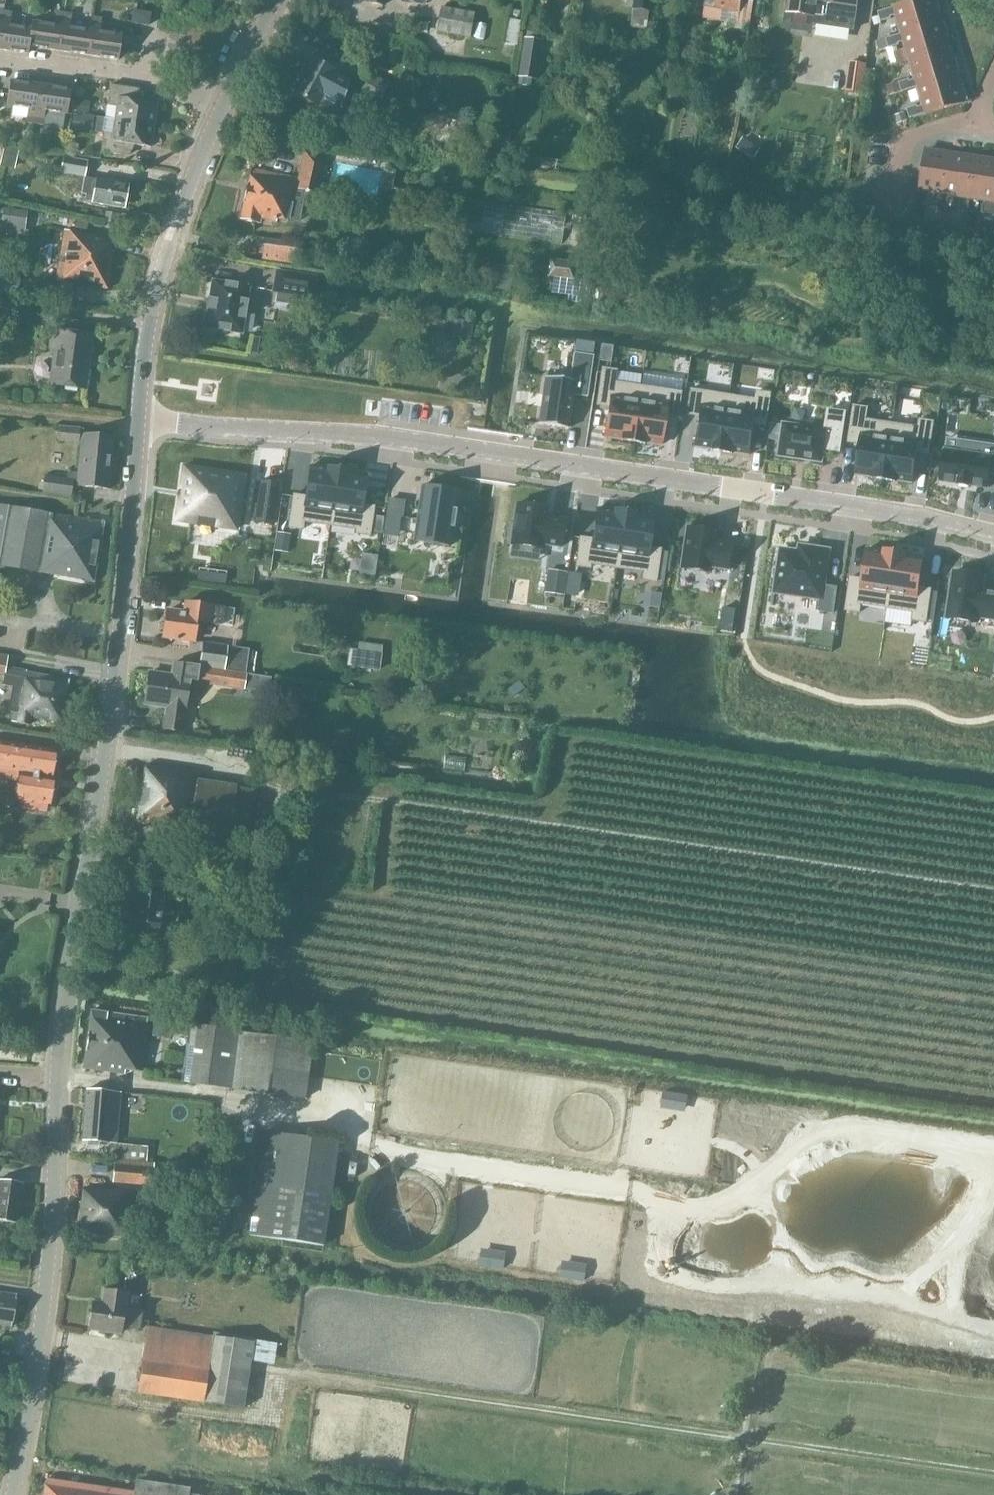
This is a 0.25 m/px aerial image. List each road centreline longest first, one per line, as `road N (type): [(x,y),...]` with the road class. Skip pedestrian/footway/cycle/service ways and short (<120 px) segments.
road 1 (tertiary): [(16,1494),(51,1277),(60,1054),(126,593),(139,418)]
road 2 (residential): [(139,418),(373,434),(923,515),(993,534)]
road 3 (tertiary): [(139,418),(145,336),(219,99)]
road 4 (residential): [(0,61),(79,65),(219,99)]
road 5 (track): [(0,409),(138,428)]

